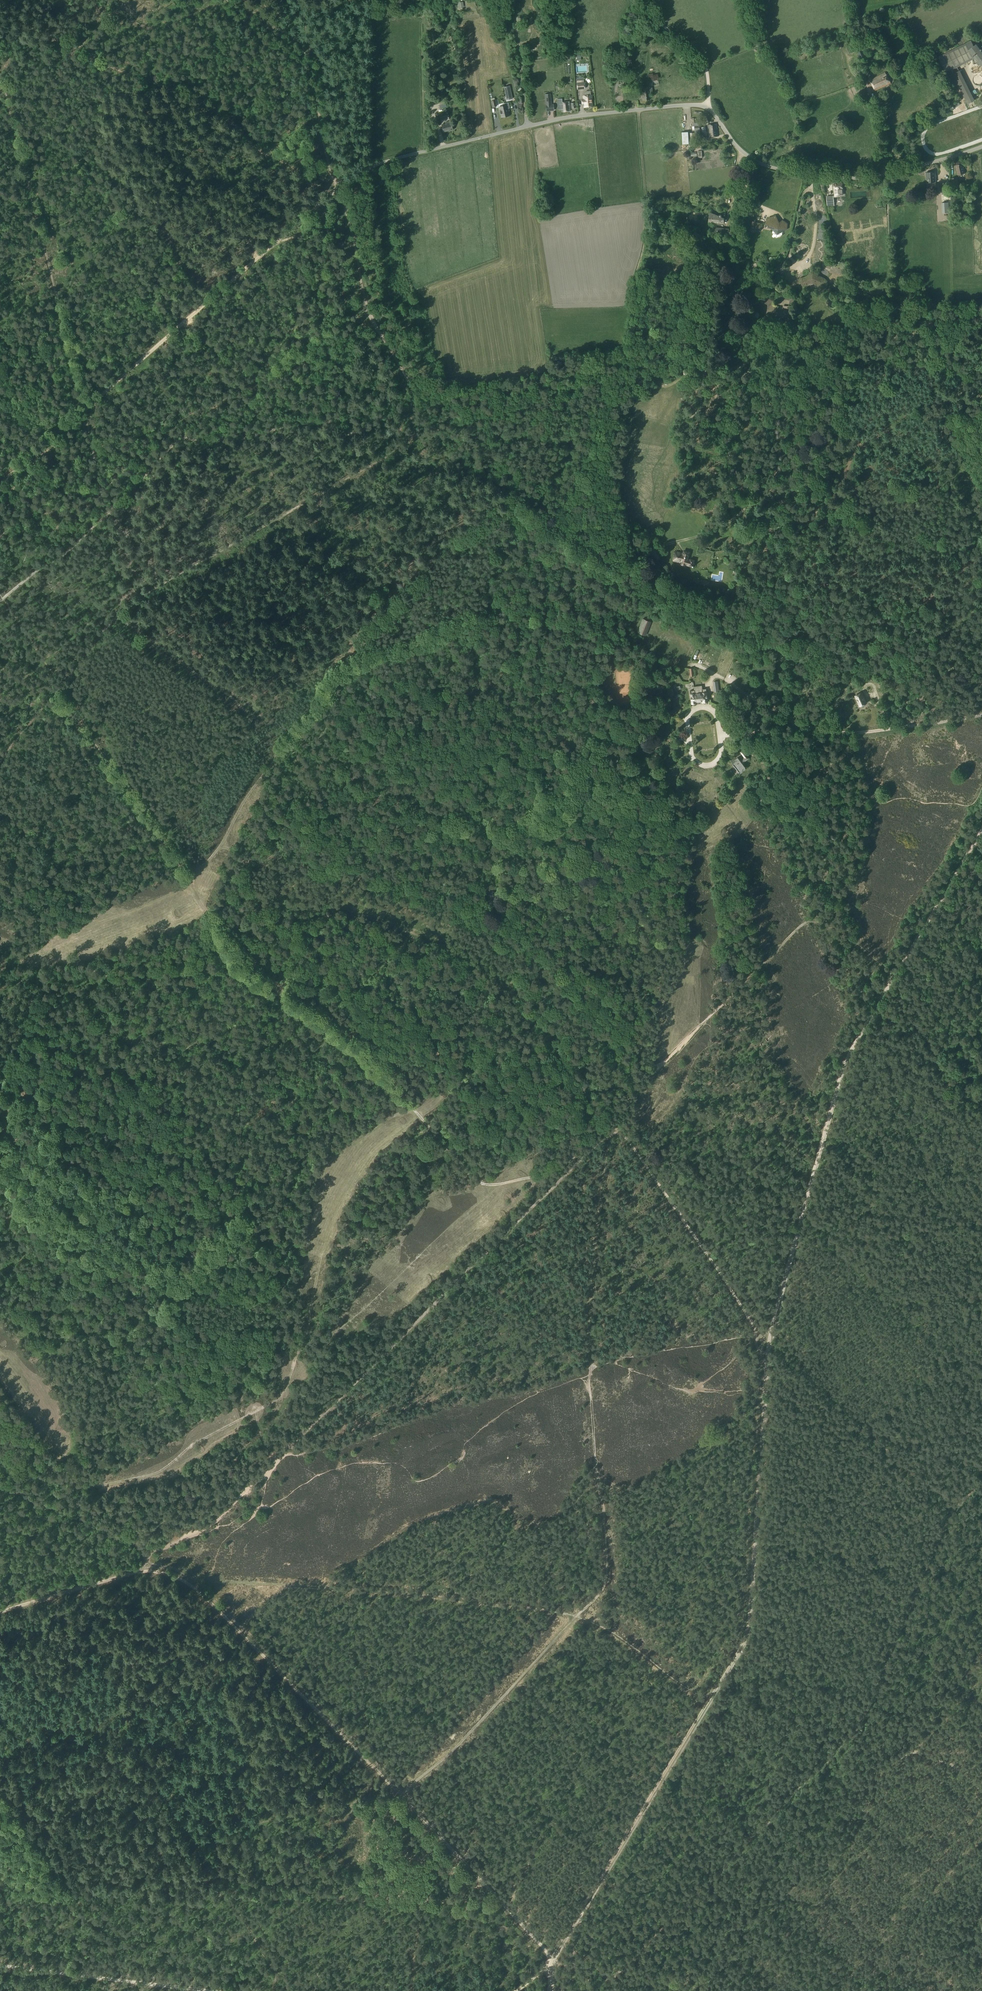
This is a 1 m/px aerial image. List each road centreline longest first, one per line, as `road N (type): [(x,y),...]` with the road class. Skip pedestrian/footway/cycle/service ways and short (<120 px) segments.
road 1 (track): [(116,614),(291,733),(347,666),(524,603),(707,670),(787,719),(836,733),(914,725)]
road 2 (track): [(871,1434),(957,1508),(865,1712),(609,1982),(574,1952)]
road 3 (track): [(336,182),(367,309),(410,383),(407,408),(347,434),(318,421),(234,442),(179,440),(65,553),(0,601)]
road 4 (track): [(0,1360),(62,1447),(78,1488),(159,1472),(277,1397),(290,1380),(346,1179),(374,1141),(418,1114)]
road 5 (track): [(552,1959),(747,1628),(769,1336)]
road 6 (unclassified): [(369,166),(579,115),(696,104),(708,106),(746,155),(785,171),(885,176),(981,146)]
road 7 (track): [(0,69),(85,411),(123,607)]
road 8 (track): [(189,1536),(226,1511),(586,1154)]
road 9 (track): [(709,1700),(576,1617),(392,1592),(189,1580)]
road 10 (track): [(591,1369),(607,1547),(601,1590),(402,1796)]
road 11 (track): [(407,408),(428,432),(562,410),(624,360),(647,227),(639,109)]
road 12 (track): [(981,406),(937,404),(867,420),(821,547),(821,577),(921,607),(933,588),(936,507)]
road 13 (track): [(569,1158),(801,923),(820,900),(863,804)]
road 14 (track): [(812,174),(788,256),(741,313),(752,367),(729,387),(720,413),(717,431),(744,508),(719,529),(662,547)]
road 15 (track): [(337,189),(0,483)]
road 16 (track): [(233,968),(379,1068),(475,1181),(536,1176),(569,1158)]
road 17 (track): [(336,182),(309,181),(166,87),(0,36)]
road 18 (track): [(407,408),(389,456),(123,607)]
road 19 (track): [(825,1126),(854,1041),(981,827)]
road 20 (track): [(402,1796),(189,1580),(158,1571)]
road 21 (track): [(0,1751),(261,1653)]
road 22 (track): [(761,1335),(616,1132),(613,1113)]
road 23 (track): [(302,1342),(329,1338),(503,1183)]
road 24 (track): [(885,176),(900,304),(981,376)]
road 25 (track): [(591,1369),(595,1237),(609,1137)]
road 26 (track): [(55,689),(186,878)]
road 27 (track): [(923,0),(776,45),(757,42),(705,65)]
road 28 (track): [(552,1959),(402,1796)]
road 29 (track): [(825,1126),(769,1336)]
road 30 (track): [(0,1966),(206,1990)]
road 31 (track): [(189,885),(71,933),(0,938)]
road 32 (track): [(271,1461),(256,1409),(230,1373),(158,1333),(150,1320)]
road 33 (track): [(891,1763),(883,1765),(813,1698),(739,1647)]
road 34 (track): [(186,878),(220,849),(237,809),(291,733)]
road 35 (track): [(769,1336),(591,1369)]
road 36 (track): [(981,1111),(941,1072),(900,1001),(896,971)]
road 37 (track): [(369,166),(336,182),(311,58)]
road 38 (track): [(158,1571),(0,1611)]
road 39 (track): [(633,0),(705,65),(708,106)]
road 40 (track): [(528,125),(514,0)]
road 41 (track): [(921,607),(905,666),(902,727)]

